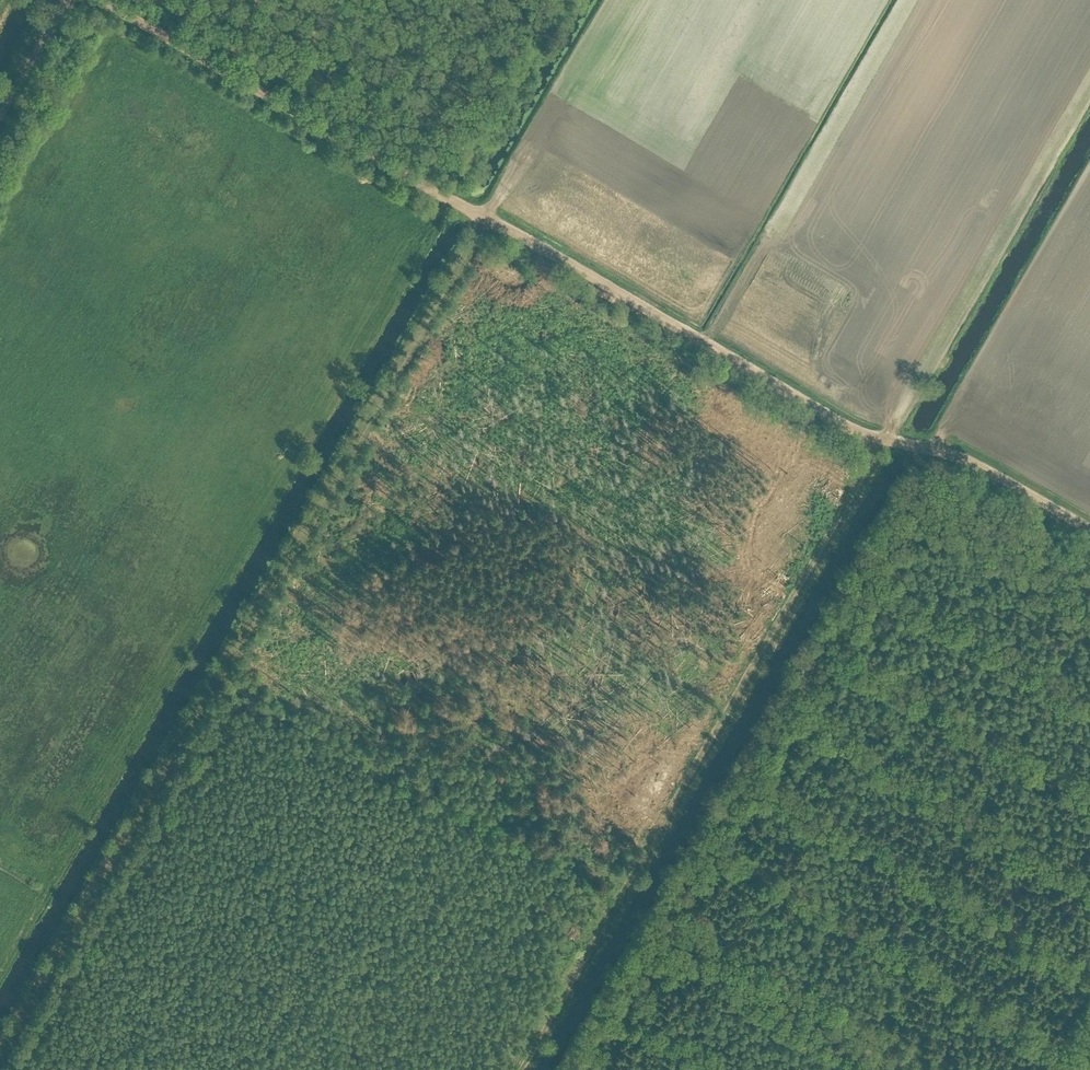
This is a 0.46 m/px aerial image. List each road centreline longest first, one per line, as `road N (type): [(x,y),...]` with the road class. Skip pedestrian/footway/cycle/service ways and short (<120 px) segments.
road 1 (track): [(1089,530),(973,462),(847,427),(105,0)]
road 2 (track): [(0,1051),(482,215)]
road 3 (unclassified): [(68,0),(0,117)]

